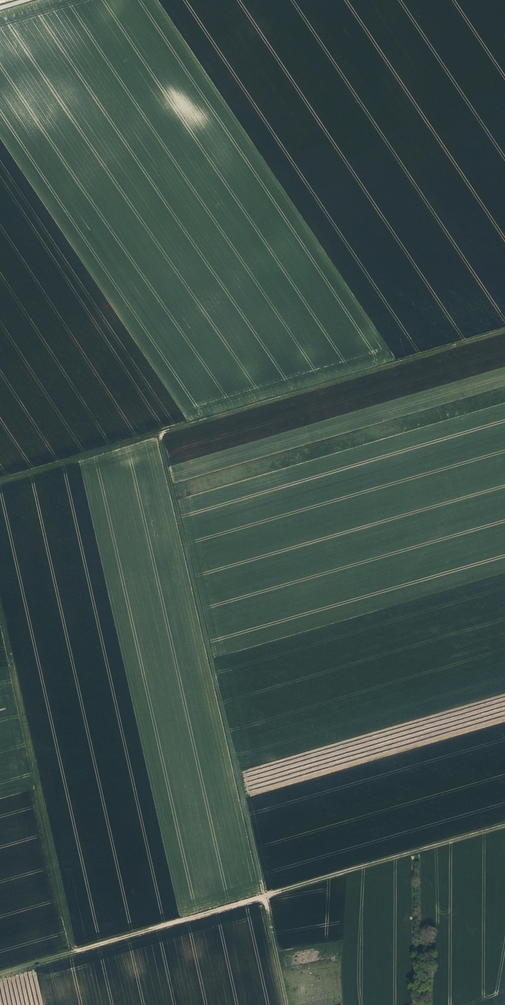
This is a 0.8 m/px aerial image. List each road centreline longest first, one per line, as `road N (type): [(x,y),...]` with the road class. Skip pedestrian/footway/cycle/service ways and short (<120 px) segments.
road 1 (track): [(161,431),(288,1004)]
road 2 (track): [(0,480),(504,330)]
road 3 (track): [(0,972),(504,829)]

